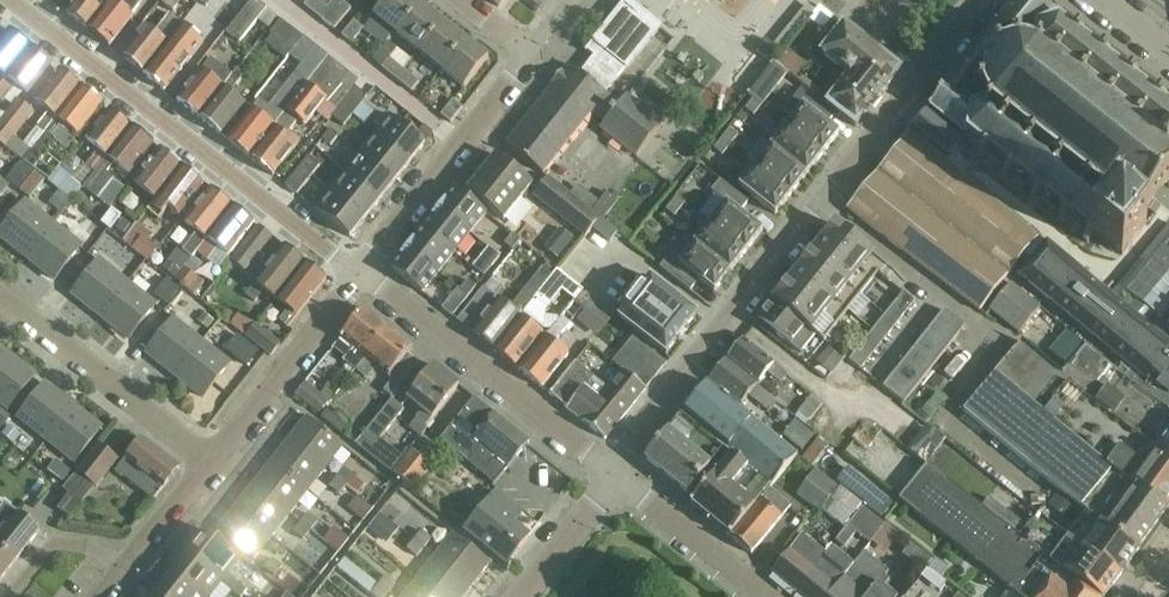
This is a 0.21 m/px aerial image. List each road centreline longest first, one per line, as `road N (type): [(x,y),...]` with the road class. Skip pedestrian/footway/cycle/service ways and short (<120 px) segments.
road 1 (residential): [(612,473),(990,0)]
road 2 (residential): [(359,276),(10,0)]
road 3 (residential): [(612,473),(359,276)]
road 4 (residential): [(359,276),(525,58)]
road 5 (residential): [(208,461),(0,297)]
road 6 (residential): [(208,461),(359,276)]
road 7 (residential): [(767,596),(612,473)]
road 8 (residential): [(524,596),(612,473)]
road 9 (residential): [(123,573),(84,546),(57,542),(13,596)]
road 10 (residential): [(123,573),(208,461)]

